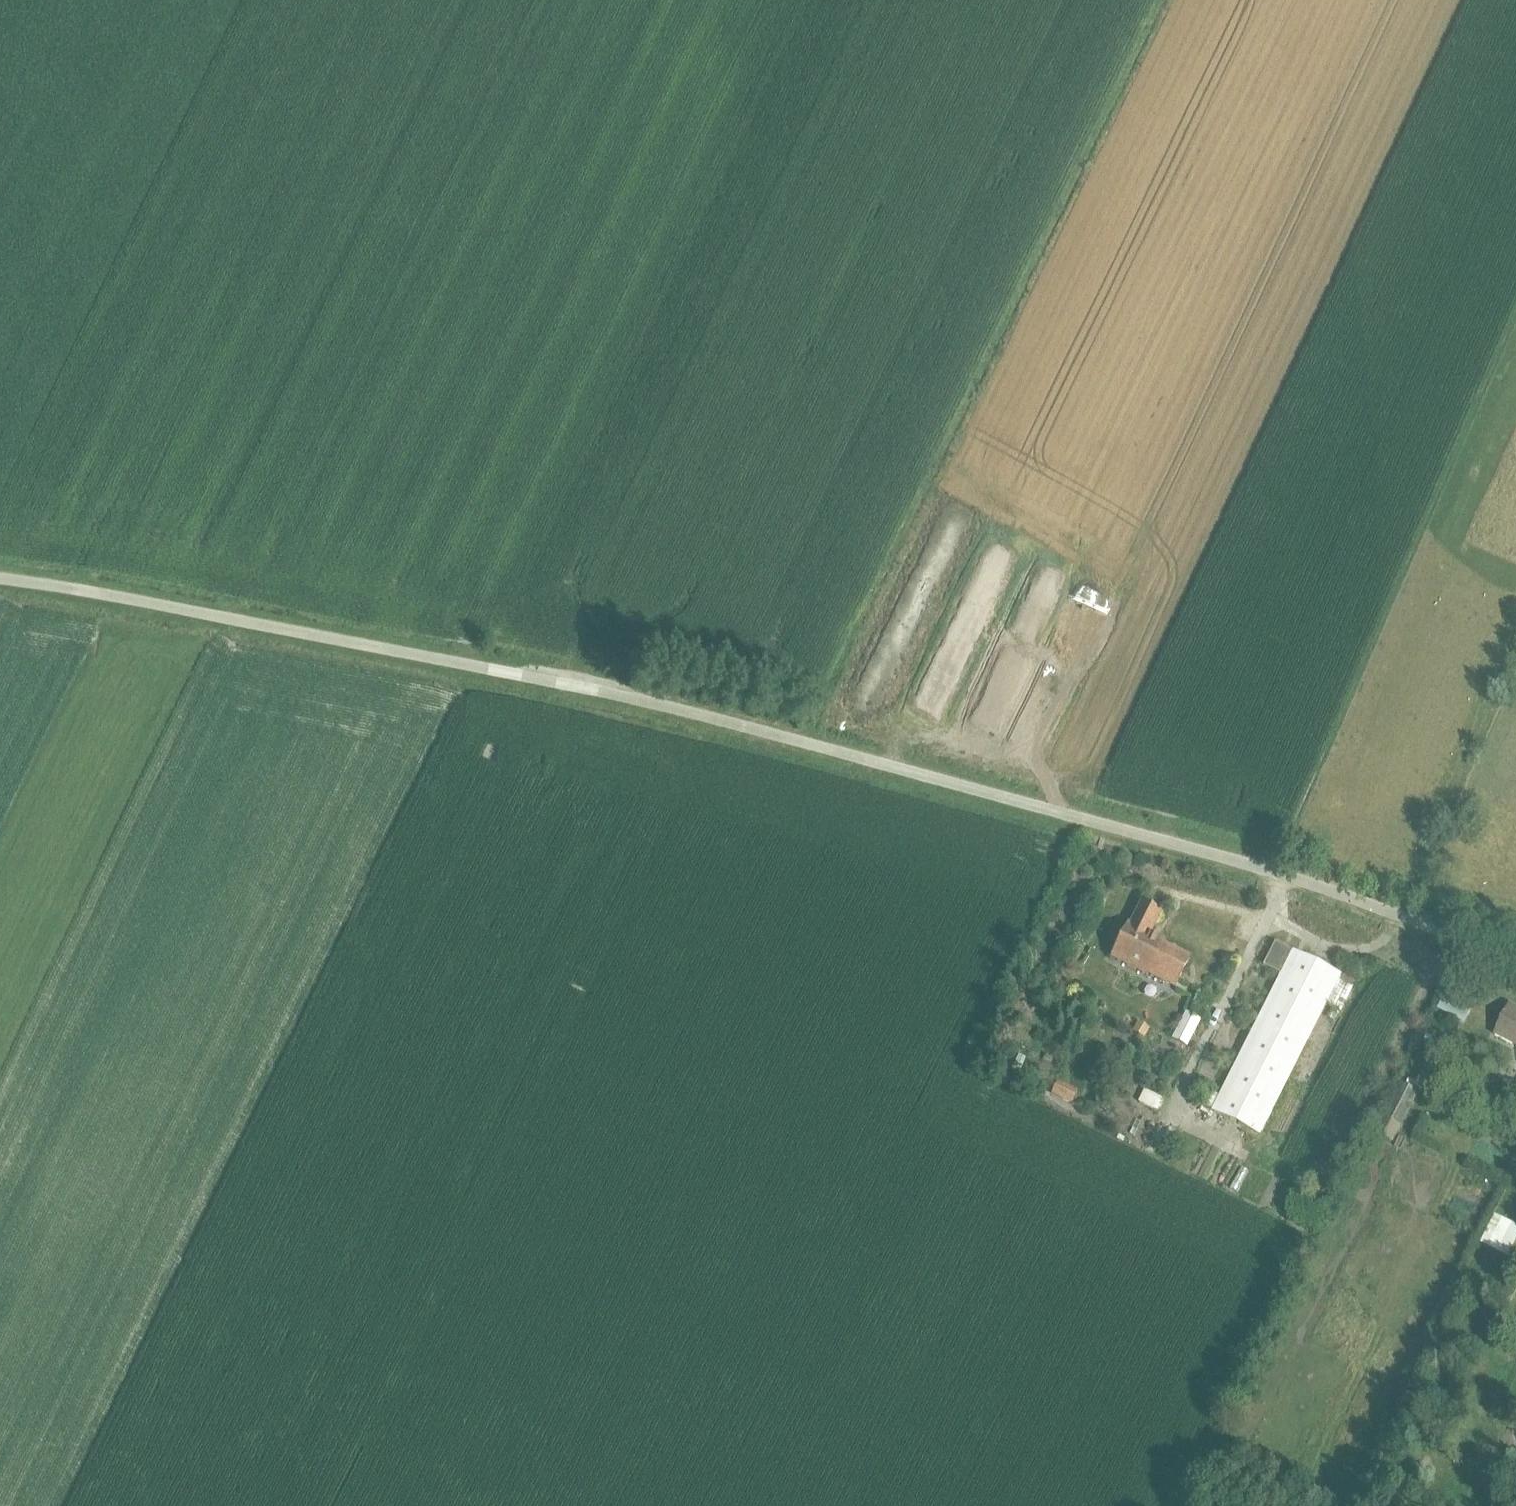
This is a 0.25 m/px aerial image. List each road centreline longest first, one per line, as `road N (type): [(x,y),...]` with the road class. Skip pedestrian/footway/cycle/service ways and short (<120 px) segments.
road 1 (unclassified): [(1515,955),(1297,880),(967,785),(463,661),(0,578)]

